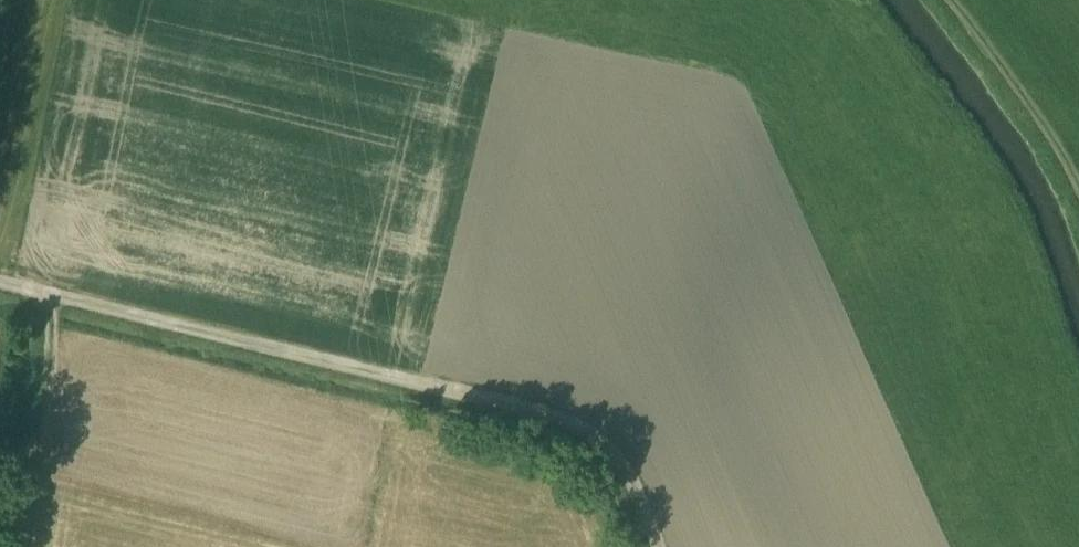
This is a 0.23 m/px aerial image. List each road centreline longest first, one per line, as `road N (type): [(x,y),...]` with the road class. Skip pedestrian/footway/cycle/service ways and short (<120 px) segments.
road 1 (track): [(663,546),(621,457),(560,427),(0,294)]
road 2 (track): [(63,309),(35,546)]
road 3 (track): [(959,0),(1056,128),(1078,182)]

